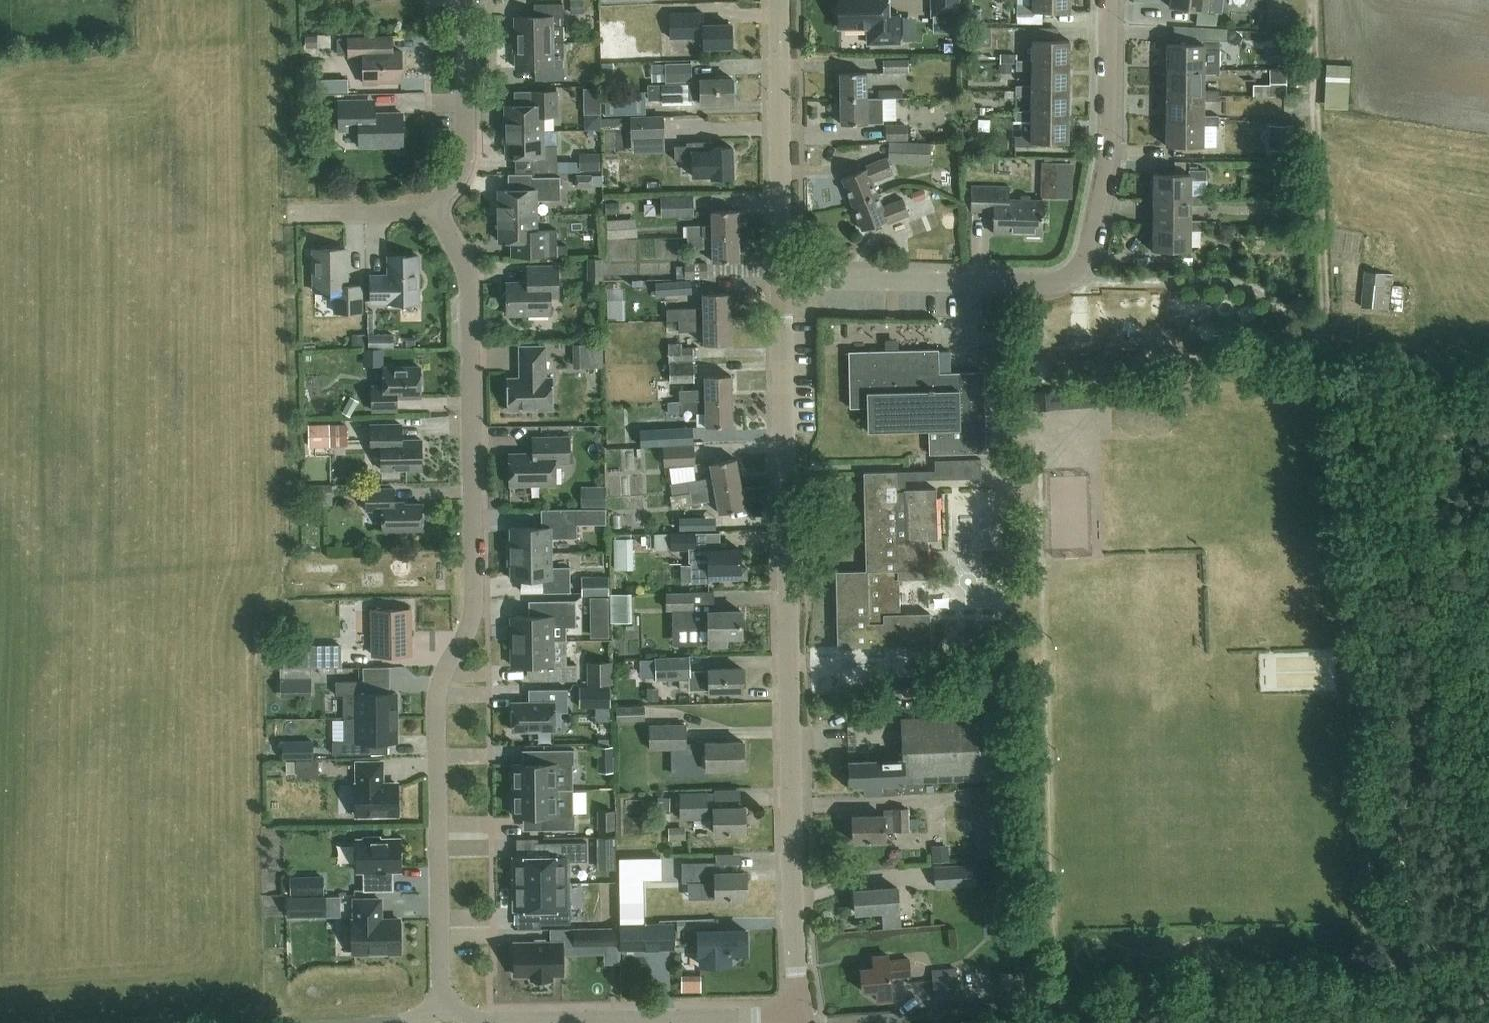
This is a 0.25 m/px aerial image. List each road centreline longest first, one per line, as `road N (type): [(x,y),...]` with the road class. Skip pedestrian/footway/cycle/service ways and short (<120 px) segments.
road 1 (track): [(1004,421),(1035,426),(1052,929),(1067,1002),(818,1022)]
road 2 (residential): [(441,1014),(438,708),(476,608),(470,287),(430,209)]
road 3 (tertiary): [(798,1011),(783,279)]
road 4 (residential): [(1075,273),(1235,282),(1267,292),(1310,333),(1322,323),(1309,0)]
road 5 (track): [(1067,1002),(1367,985),(1487,964)]
road 6 (residential): [(441,1014),(798,1011)]
road 7 (residential): [(783,279),(1047,284),(1075,273)]
road 8 (tertiary): [(783,279),(781,0)]
road 9 (residential): [(1075,273),(1107,158),(1109,0)]
road 10 (residential): [(430,209),(452,182),(465,142),(464,0)]
road 11 (residential): [(296,213),(430,209)]

